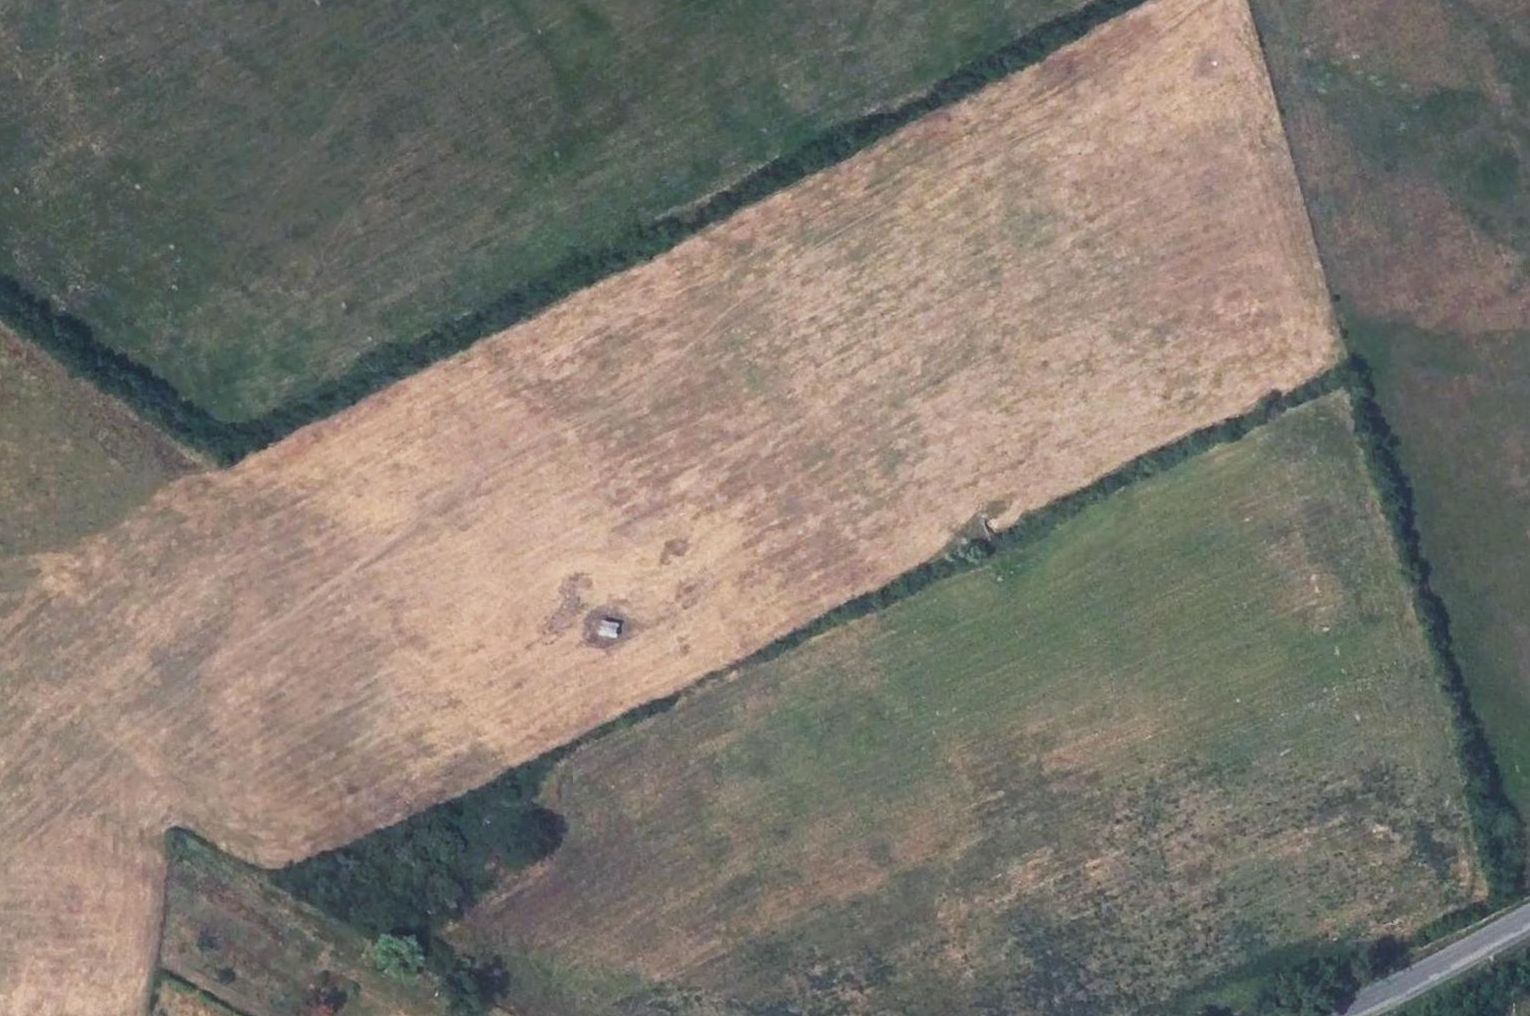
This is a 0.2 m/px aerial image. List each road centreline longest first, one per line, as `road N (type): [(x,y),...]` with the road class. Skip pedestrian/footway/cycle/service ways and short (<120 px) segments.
road 1 (tertiary): [(1344,1015),(1529,922)]

